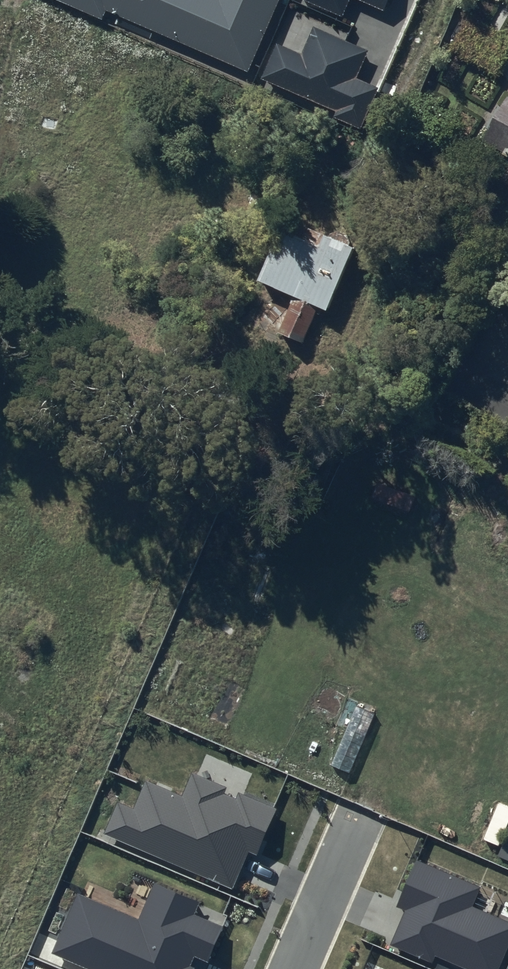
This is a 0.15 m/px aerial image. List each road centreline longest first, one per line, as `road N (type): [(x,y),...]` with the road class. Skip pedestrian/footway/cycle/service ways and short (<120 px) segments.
road 1 (residential): [(290,968),(355,820)]

